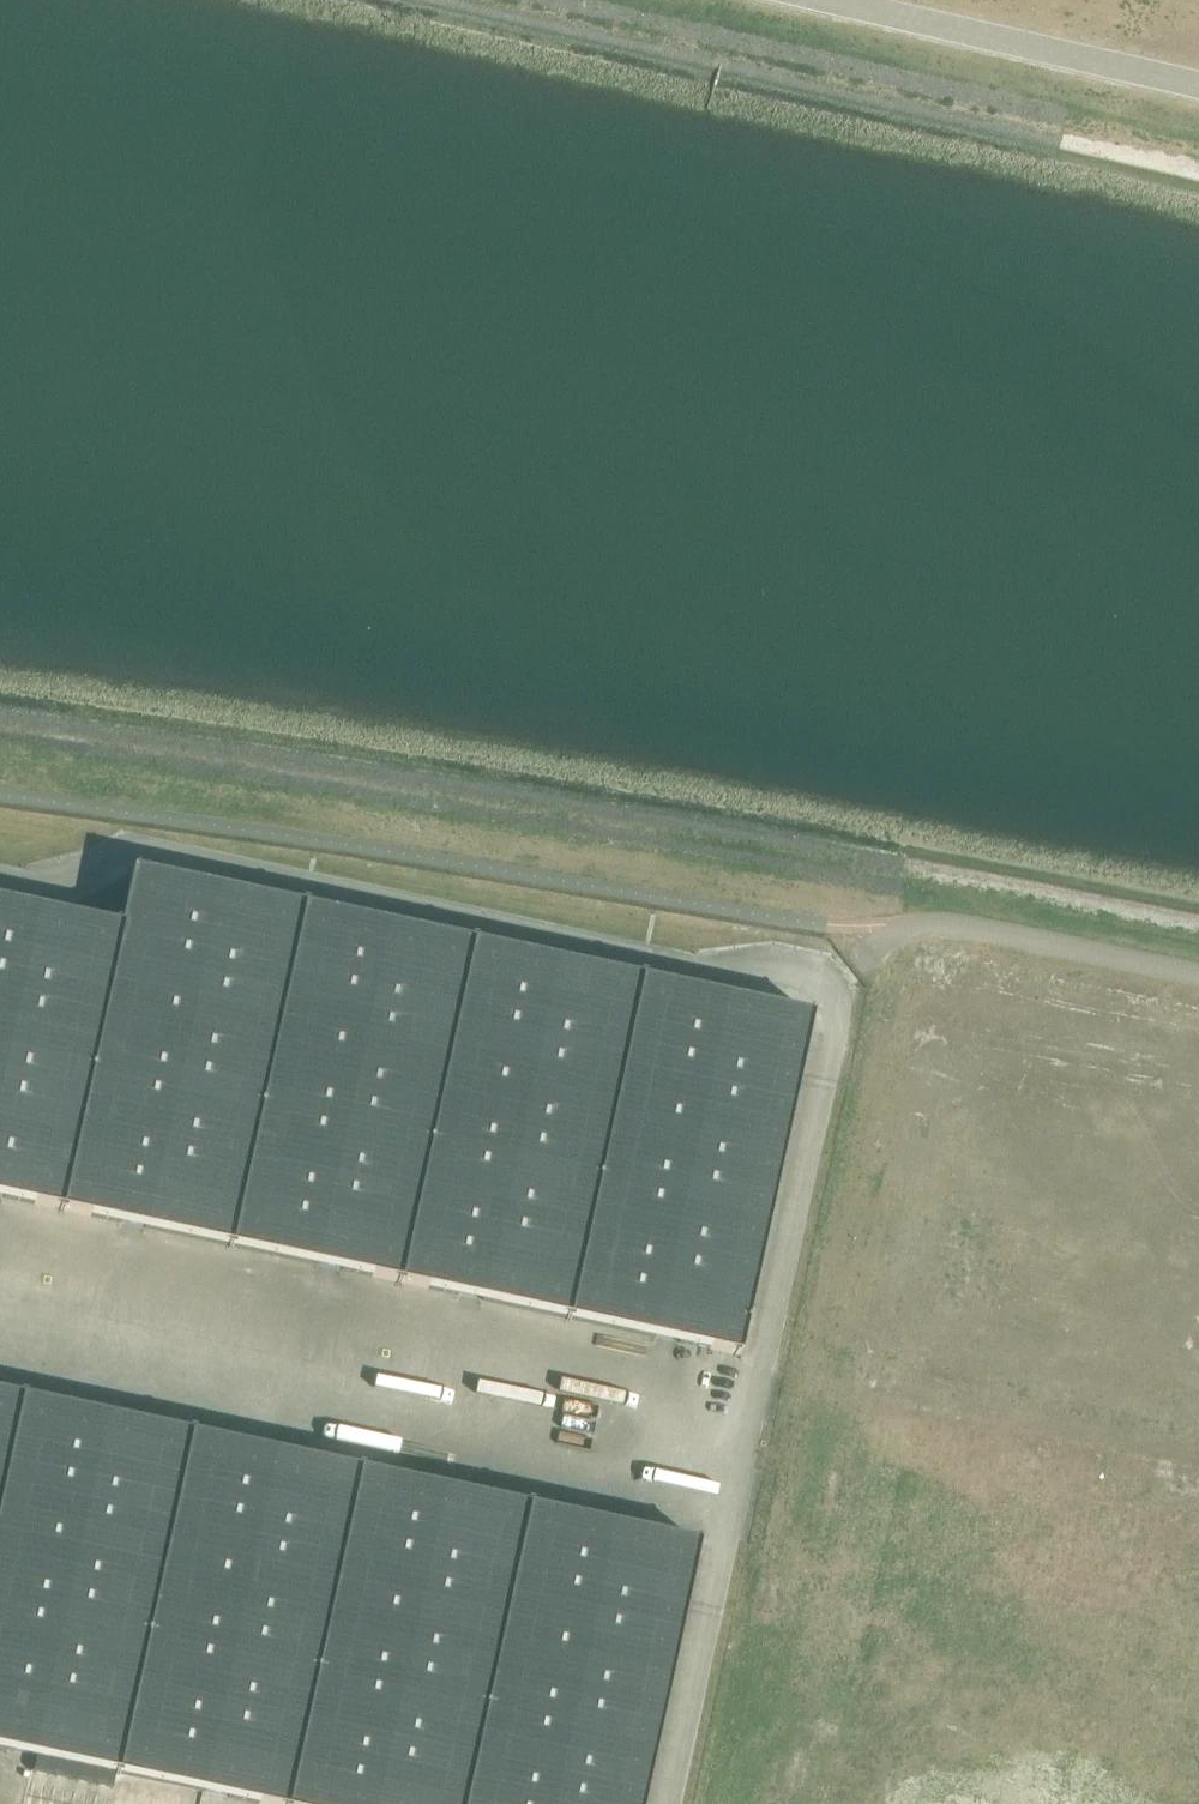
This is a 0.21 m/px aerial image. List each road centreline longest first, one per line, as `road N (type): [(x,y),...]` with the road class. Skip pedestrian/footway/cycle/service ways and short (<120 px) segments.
road 1 (unclassified): [(1198,85),(830,0)]
road 2 (unclassified): [(903,928),(964,927),(1198,980)]

